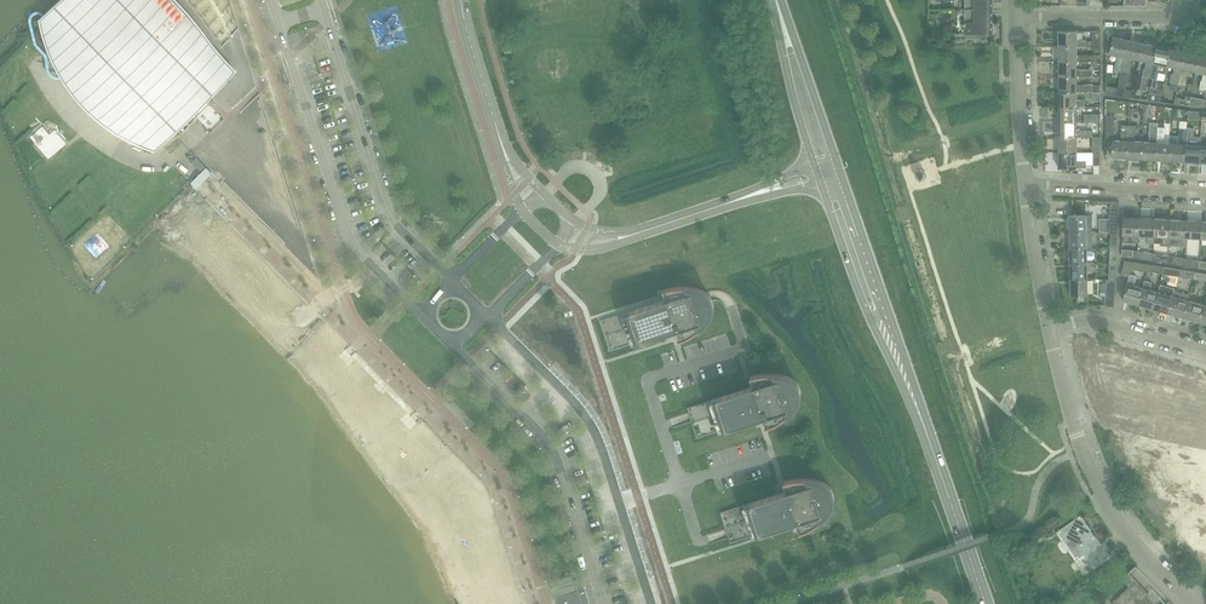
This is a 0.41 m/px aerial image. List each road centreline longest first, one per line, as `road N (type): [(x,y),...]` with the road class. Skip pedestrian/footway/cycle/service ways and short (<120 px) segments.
road 1 (residential): [(278,22),(349,245),(418,310)]
road 2 (residential): [(1188,603),(1111,516),(1080,450),(1048,328)]
road 3 (residential): [(451,278),(386,206),(323,8)]
road 4 (residential): [(453,347),(550,454),(600,603)]
road 5 (primary): [(985,603),(904,372)]
road 6 (residential): [(616,502),(587,425),(487,316)]
road 7 (primary): [(904,372),(836,168)]
road 8 (residential): [(677,488),(647,382),(740,350)]
road 9 (primary): [(820,182),(864,303),(904,372)]
road 10 (residential): [(1205,197),(1023,187)]
road 11 (residential): [(1023,187),(1015,15)]
road 12 (residential): [(1187,18),(1015,15)]
road 13 (primary): [(836,168),(780,15)]
road 14 (residential): [(1205,351),(1099,323),(1048,328)]
road 15 (tertiary): [(505,153),(461,0)]
road 16 (primary): [(780,15),(793,100),(815,165)]
road 17 (residential): [(1048,328),(1023,187)]
road 18 (tertiary): [(628,238),(758,194)]

